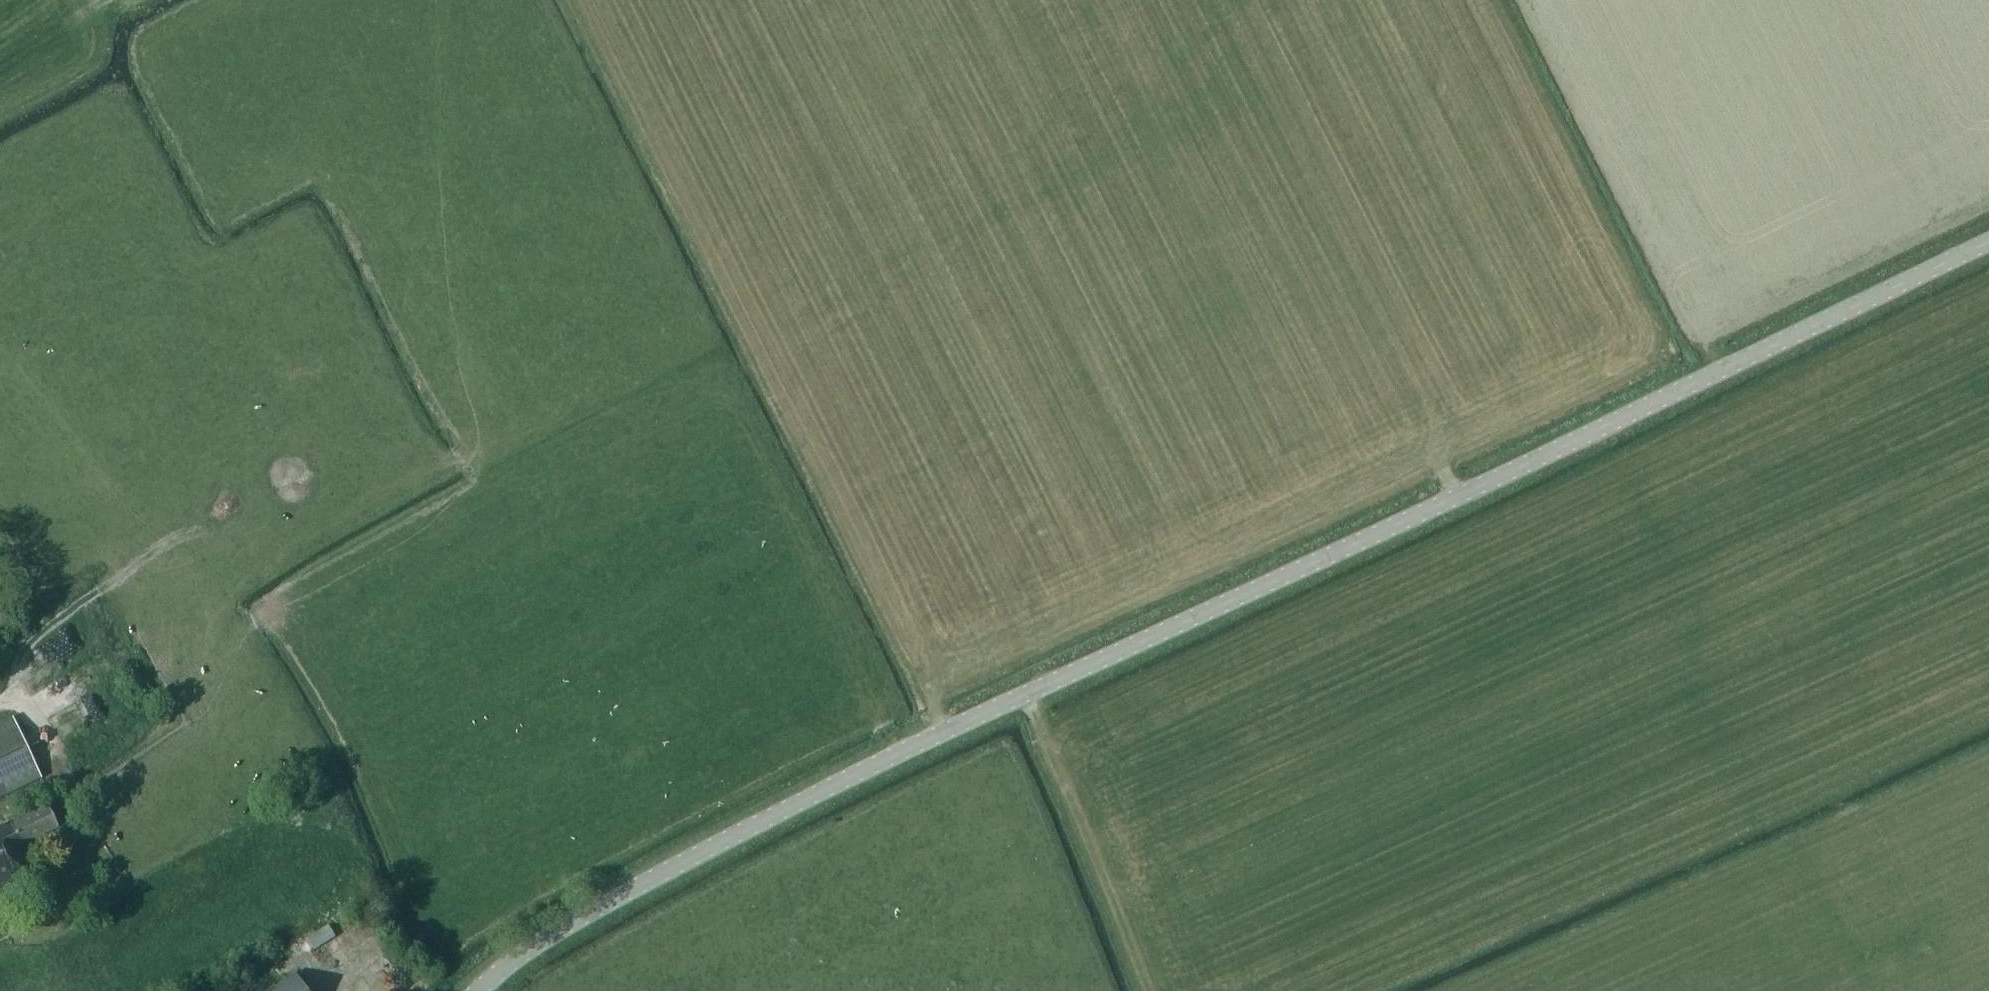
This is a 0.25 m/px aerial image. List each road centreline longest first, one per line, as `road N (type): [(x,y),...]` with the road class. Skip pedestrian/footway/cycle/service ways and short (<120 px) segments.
road 1 (tertiary): [(477,990),(608,900),(885,759),(1988,240)]

